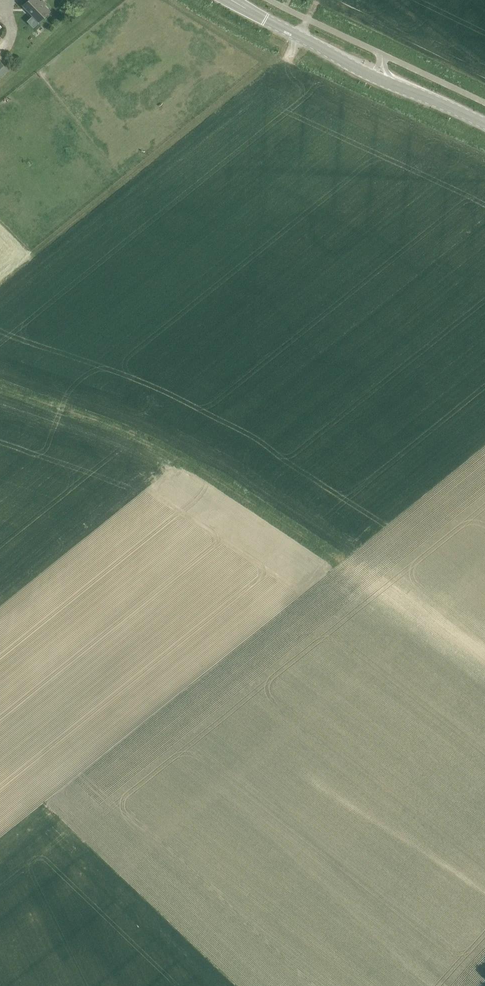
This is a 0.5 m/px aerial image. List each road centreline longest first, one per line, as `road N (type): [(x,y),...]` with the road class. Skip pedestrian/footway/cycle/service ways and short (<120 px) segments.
road 1 (track): [(0,387),(142,439),(337,561)]
road 2 (secondary): [(484,124),(350,65),(232,0)]

